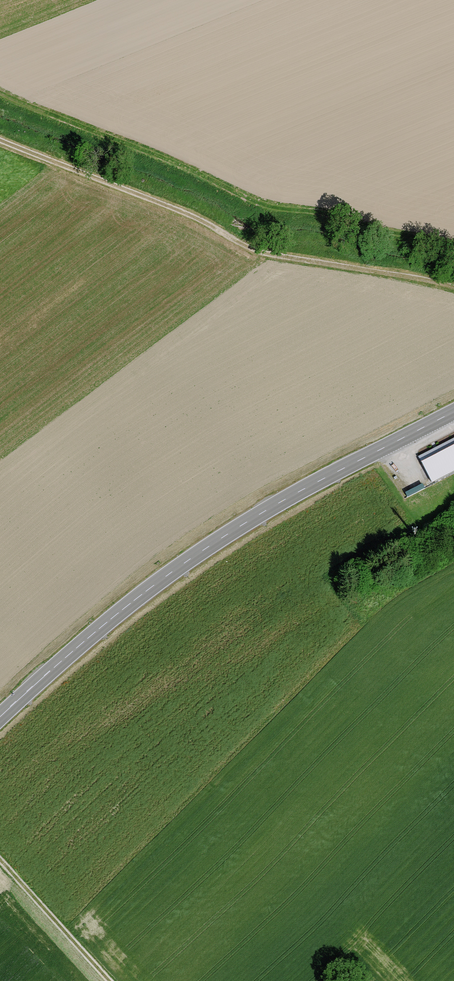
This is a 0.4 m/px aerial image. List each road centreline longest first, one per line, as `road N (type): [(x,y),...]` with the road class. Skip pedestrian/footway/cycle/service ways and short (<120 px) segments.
road 1 (primary): [(0,718),(146,592),(249,520),(453,412)]
road 2 (track): [(0,138),(187,213),(251,249),(453,288)]
road 3 (track): [(107,980),(0,863)]

